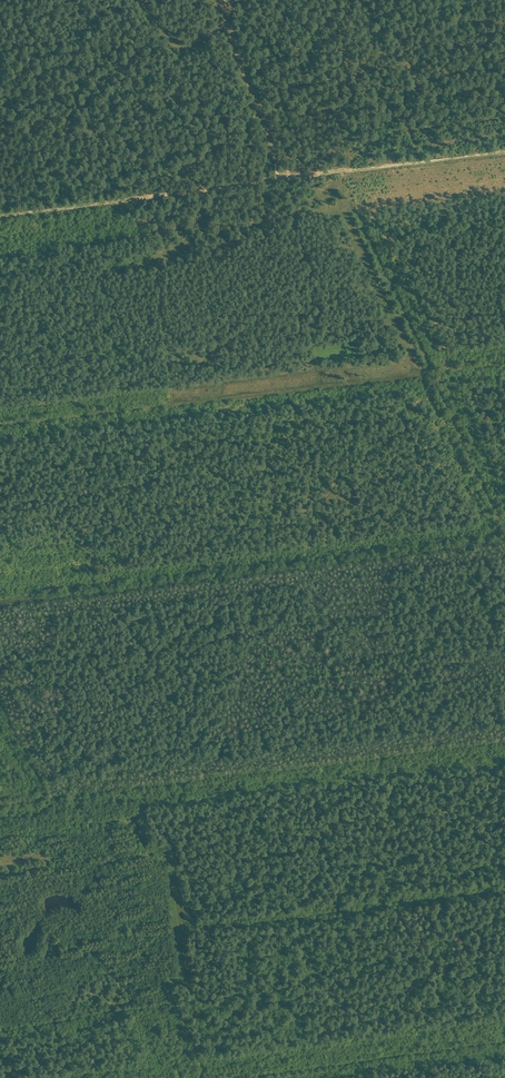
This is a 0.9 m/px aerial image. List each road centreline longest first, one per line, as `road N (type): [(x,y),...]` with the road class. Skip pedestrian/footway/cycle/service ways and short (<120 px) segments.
road 1 (track): [(0,216),(504,151)]
road 2 (track): [(220,0),(286,179)]

